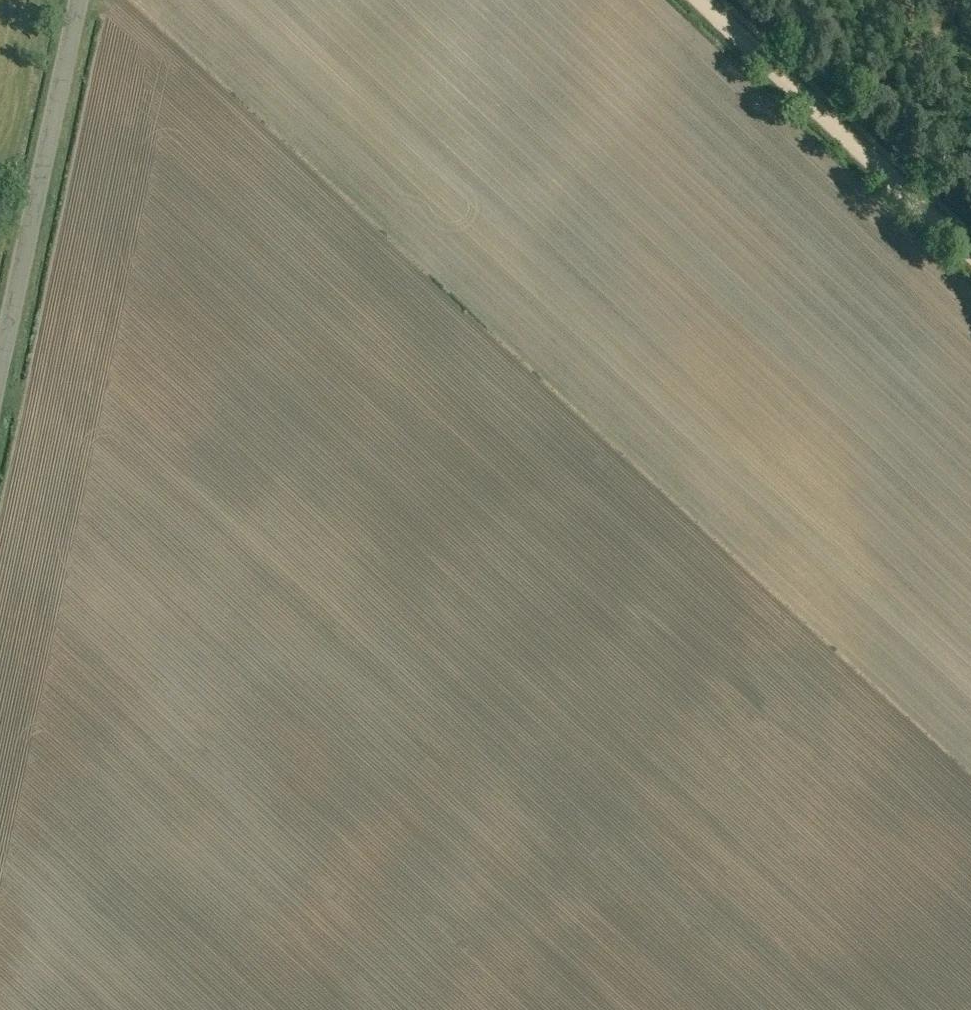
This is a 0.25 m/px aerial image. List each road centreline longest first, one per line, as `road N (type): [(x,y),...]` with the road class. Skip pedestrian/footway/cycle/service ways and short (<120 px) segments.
road 1 (unclassified): [(0,367),(77,0)]
road 2 (track): [(970,250),(704,0)]

